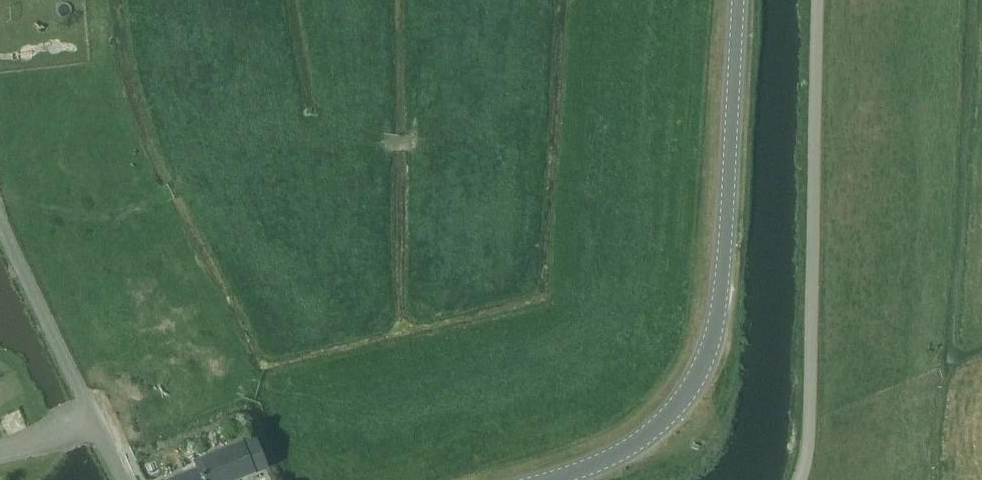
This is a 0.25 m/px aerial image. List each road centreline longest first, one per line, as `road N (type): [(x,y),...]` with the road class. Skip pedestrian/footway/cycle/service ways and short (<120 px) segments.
road 1 (residential): [(549,479),(637,443),(686,394),(708,352),(722,290),(738,0)]
road 2 (residential): [(801,479),(809,448),(819,0)]

